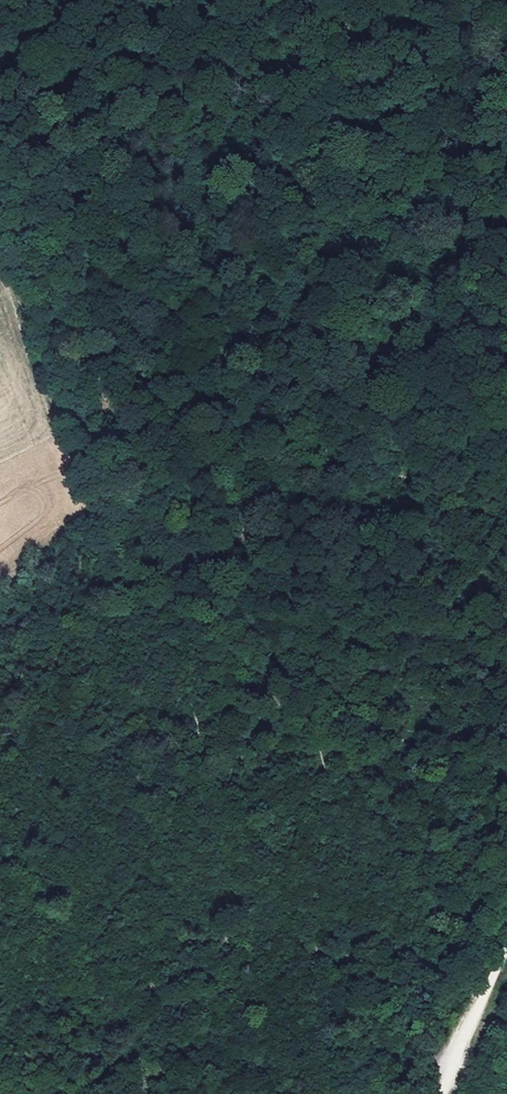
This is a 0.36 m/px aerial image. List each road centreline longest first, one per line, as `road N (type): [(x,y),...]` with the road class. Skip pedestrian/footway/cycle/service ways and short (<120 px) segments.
road 1 (track): [(0,81),(65,177),(80,234),(48,269),(95,407),(136,496),(149,612),(177,689),(181,780),(9,1093)]
road 2 (track): [(445,1093),(506,944)]

